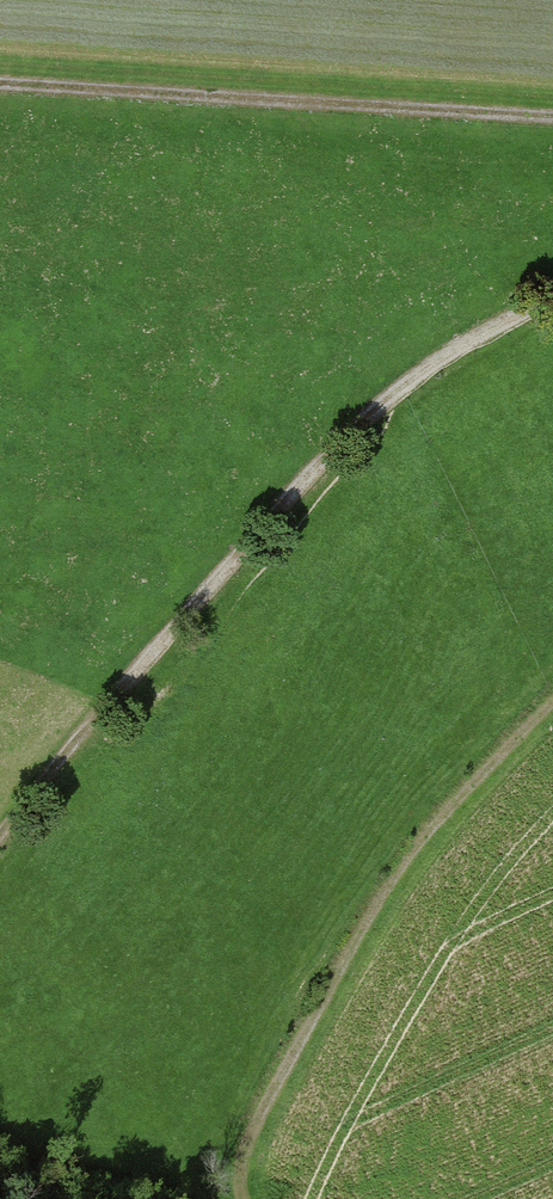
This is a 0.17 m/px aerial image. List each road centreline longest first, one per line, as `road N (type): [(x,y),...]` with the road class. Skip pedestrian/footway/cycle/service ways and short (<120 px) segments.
road 1 (track): [(0,840),(116,695),(329,457),(401,389),(552,300)]
road 2 (track): [(238,1198),(248,1135),(398,871),(552,700)]
road 3 (track): [(0,85),(552,117)]

